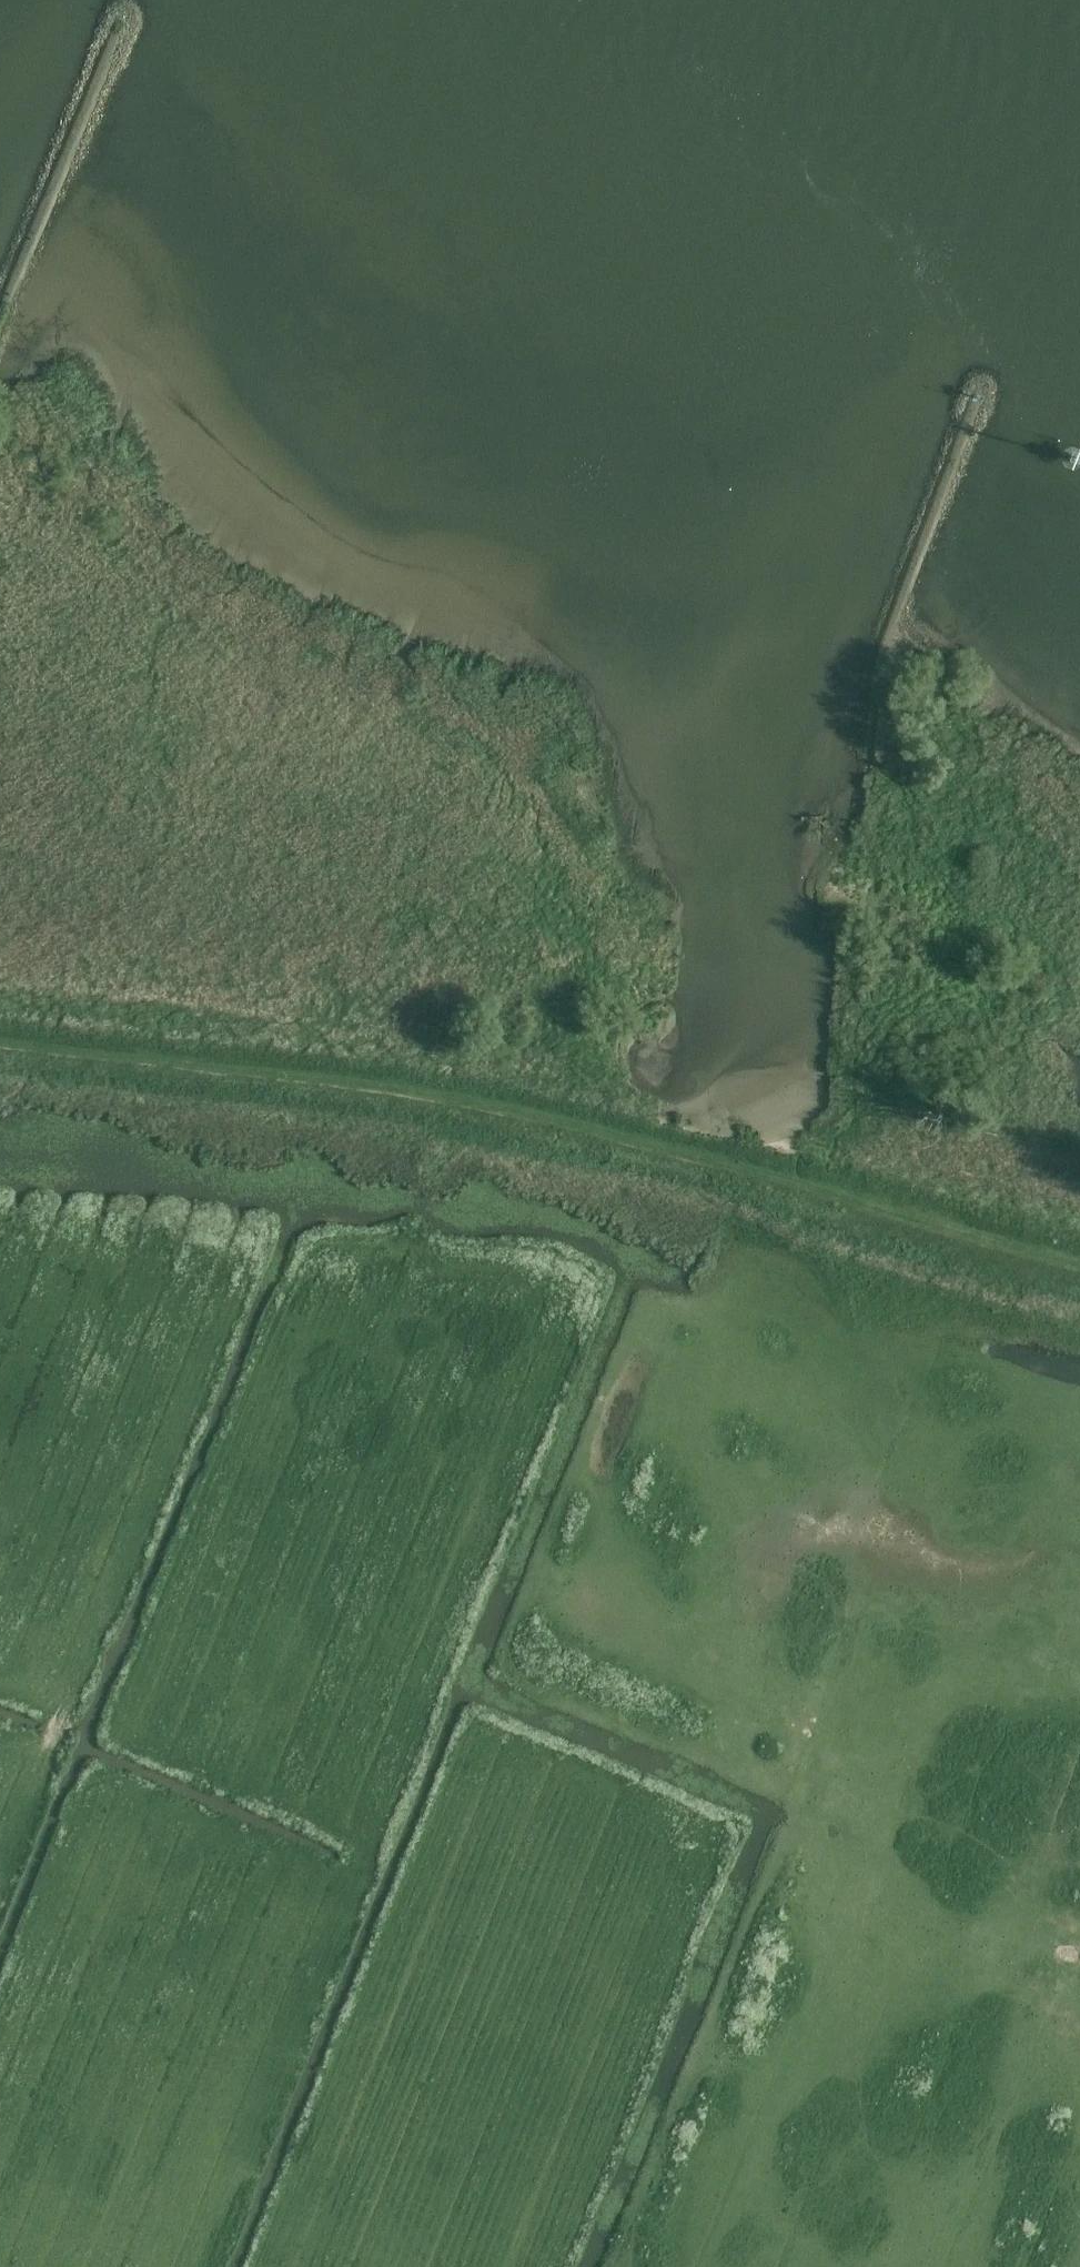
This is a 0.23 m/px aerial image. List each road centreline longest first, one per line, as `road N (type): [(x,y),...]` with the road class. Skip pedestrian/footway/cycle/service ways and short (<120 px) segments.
road 1 (track): [(1079,1266),(757,1174),(456,1100),(0,1045)]

